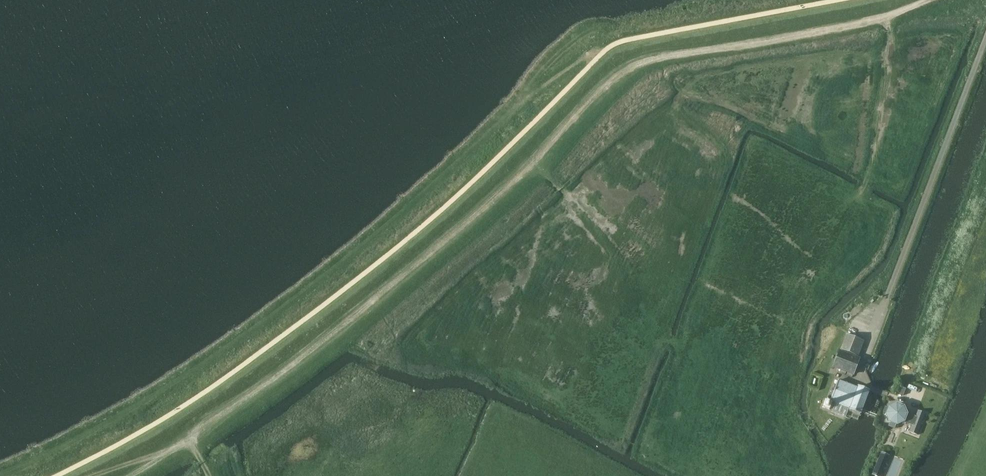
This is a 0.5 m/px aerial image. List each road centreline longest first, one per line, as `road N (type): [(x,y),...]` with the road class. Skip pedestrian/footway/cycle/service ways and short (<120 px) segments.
road 1 (track): [(927,0),(878,19),(667,56),(623,71),(496,200),(381,299),(124,475)]
road 2 (track): [(603,51),(530,93),(338,265),(229,347),(140,405),(0,475)]

